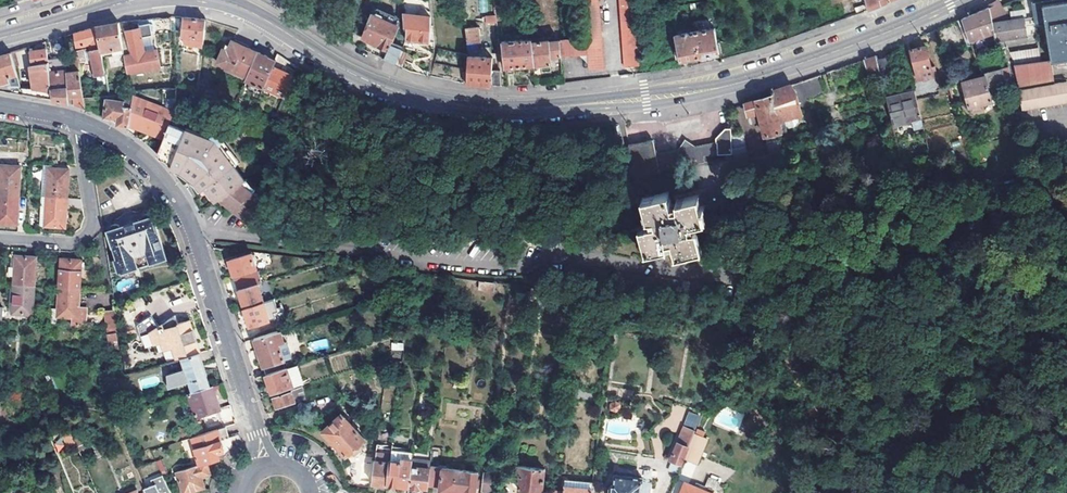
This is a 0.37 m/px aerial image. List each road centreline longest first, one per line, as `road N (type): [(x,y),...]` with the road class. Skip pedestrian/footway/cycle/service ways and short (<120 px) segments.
road 1 (secondary): [(217,0),(386,88),(502,109),(676,96),(768,75),(953,0)]
road 2 (residential): [(268,466),(181,204),(142,158),(84,122)]
road 3 (residential): [(84,122),(92,221),(85,237),(0,239)]
road 4 (secondary): [(0,35),(138,0)]

